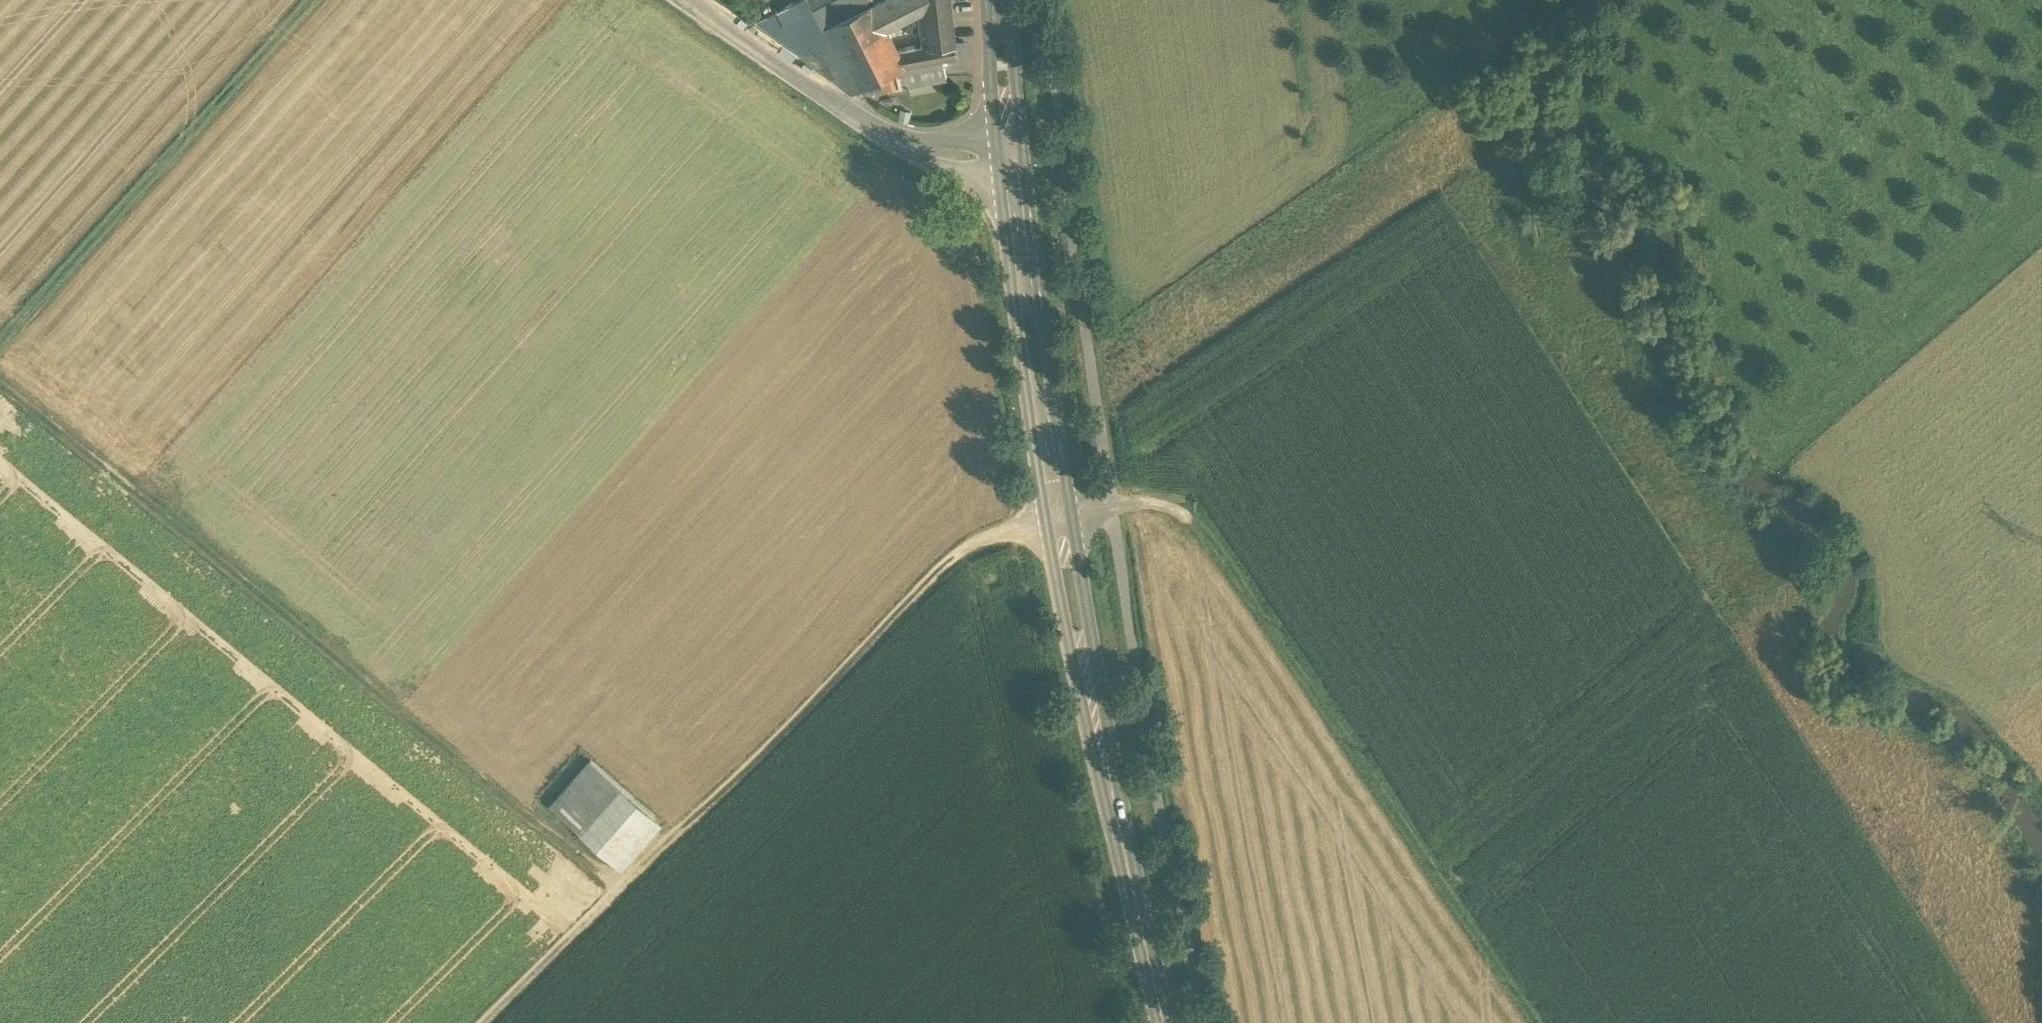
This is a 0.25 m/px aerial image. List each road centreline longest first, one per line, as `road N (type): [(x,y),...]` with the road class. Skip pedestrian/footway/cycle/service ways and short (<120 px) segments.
road 1 (track): [(1539,1022),(1214,533),(1165,509),(1131,505),(1062,517),(961,550),(687,851),(513,1022)]
road 2 (secondary): [(1173,1022),(1062,517),(1011,168)]
road 3 (track): [(628,908),(0,383)]
road 4 (track): [(0,377),(338,0)]
road 5 (residential): [(695,0),(892,144),(1011,168)]
road 6 (secondary): [(1011,168),(1002,0)]

